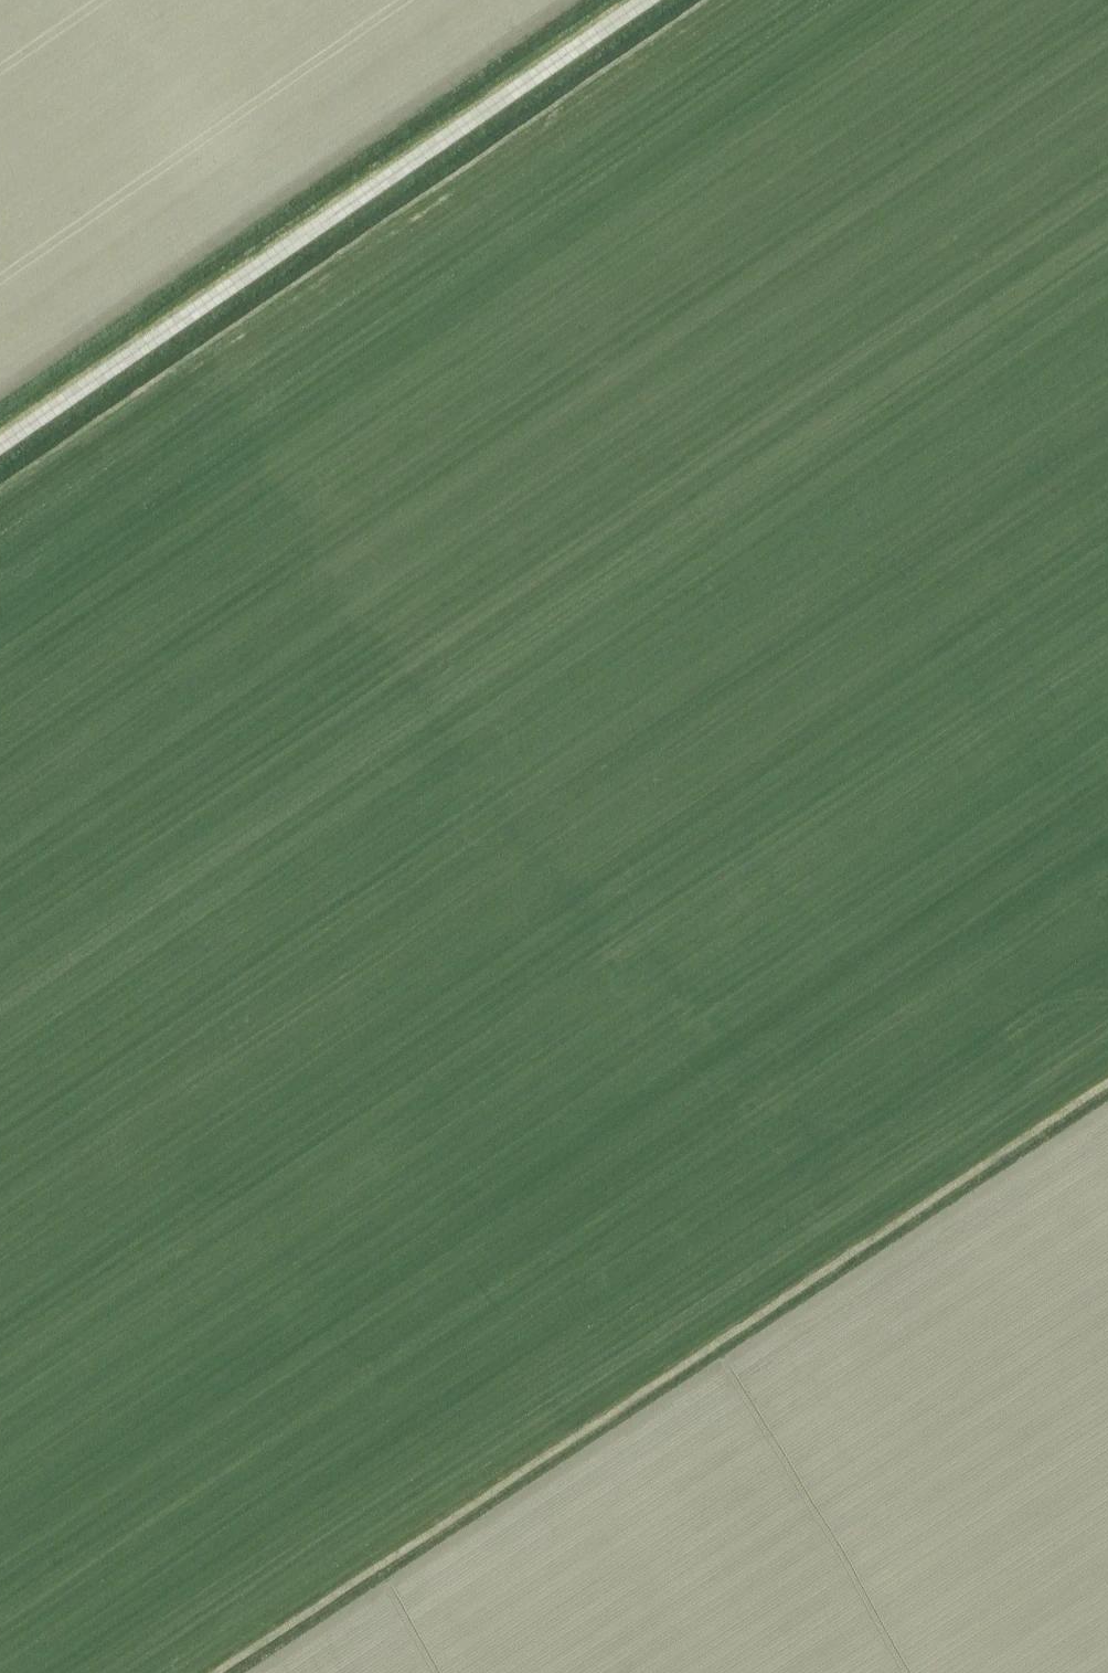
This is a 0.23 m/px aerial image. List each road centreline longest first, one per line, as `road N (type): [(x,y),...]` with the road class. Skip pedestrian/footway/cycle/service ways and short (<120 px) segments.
road 1 (track): [(0,448),(652,0)]

